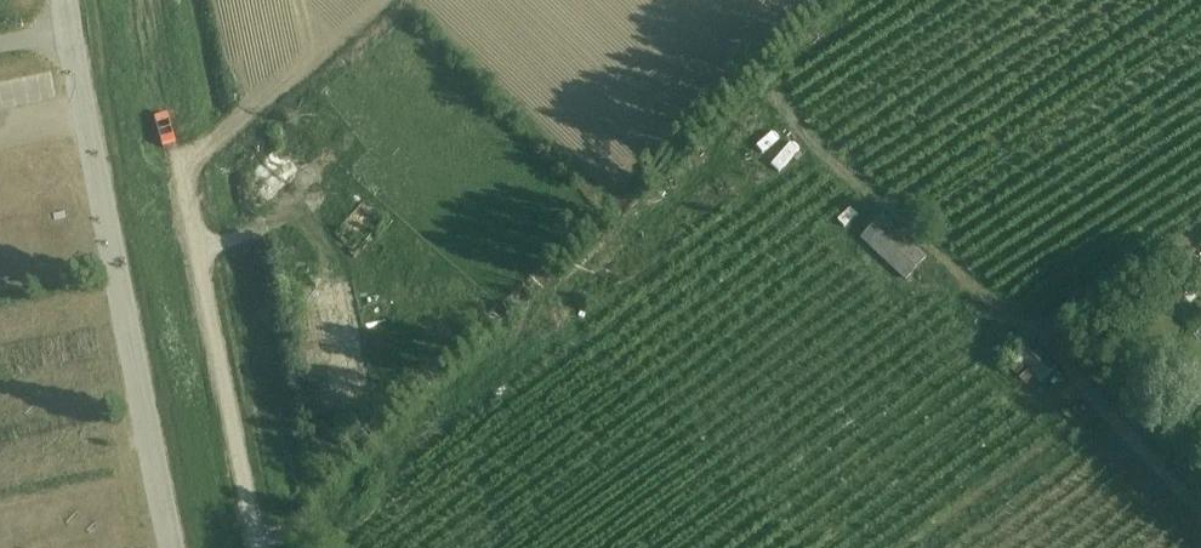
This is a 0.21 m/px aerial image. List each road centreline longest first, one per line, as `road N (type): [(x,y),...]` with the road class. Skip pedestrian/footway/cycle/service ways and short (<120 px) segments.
road 1 (tertiary): [(181,547),(73,32)]
road 2 (unclassified): [(272,547),(187,167)]

